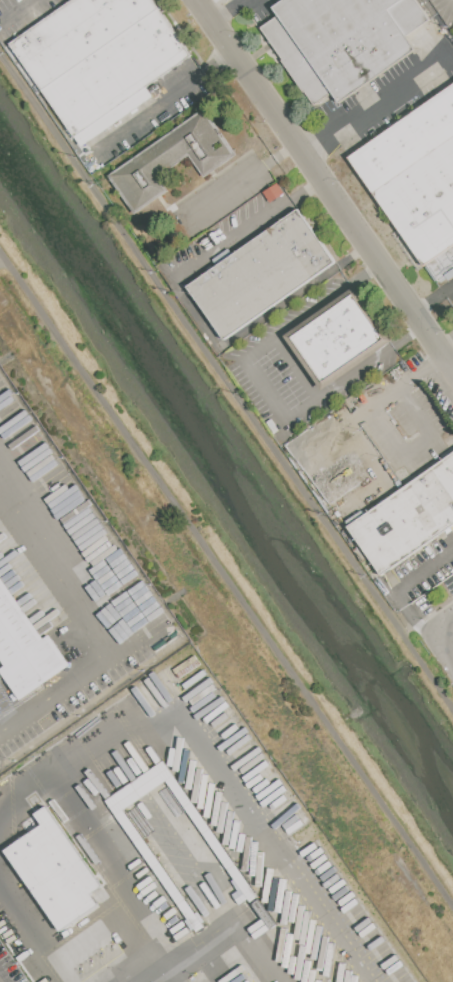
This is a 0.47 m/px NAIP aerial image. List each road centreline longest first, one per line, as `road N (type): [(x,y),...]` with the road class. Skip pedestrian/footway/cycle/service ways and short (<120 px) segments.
road 1 (residential): [(199,0),(452,367)]

